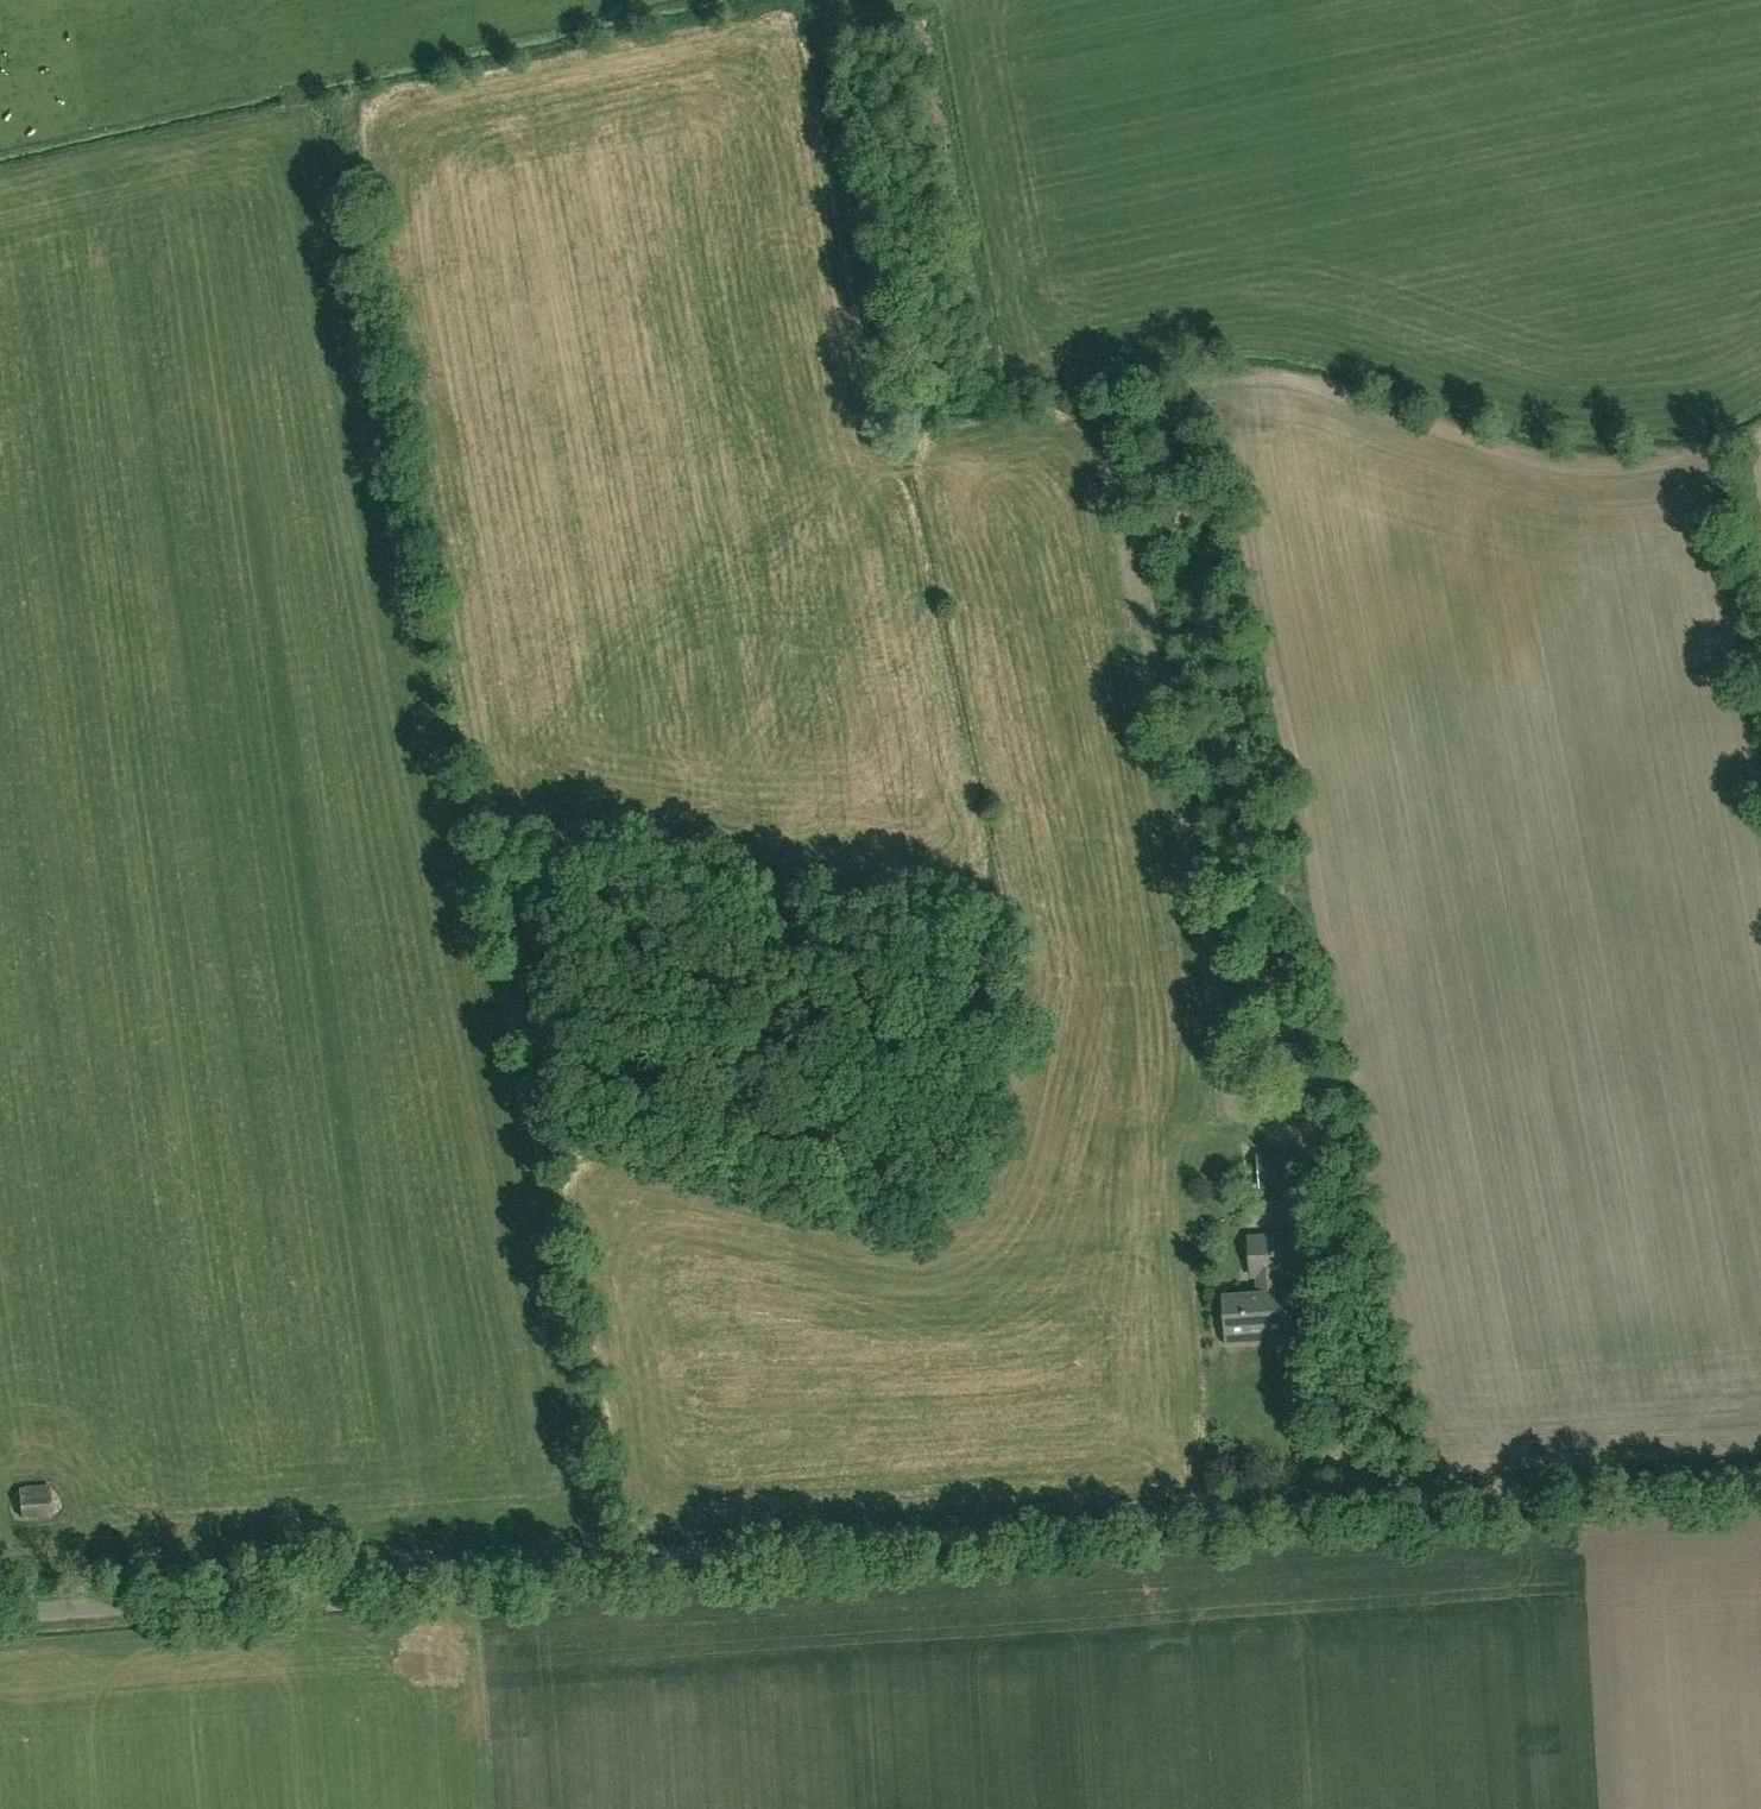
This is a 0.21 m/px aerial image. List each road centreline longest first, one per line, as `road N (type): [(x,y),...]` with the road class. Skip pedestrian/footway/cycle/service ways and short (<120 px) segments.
road 1 (unclassified): [(0,1605),(1760,1480)]

